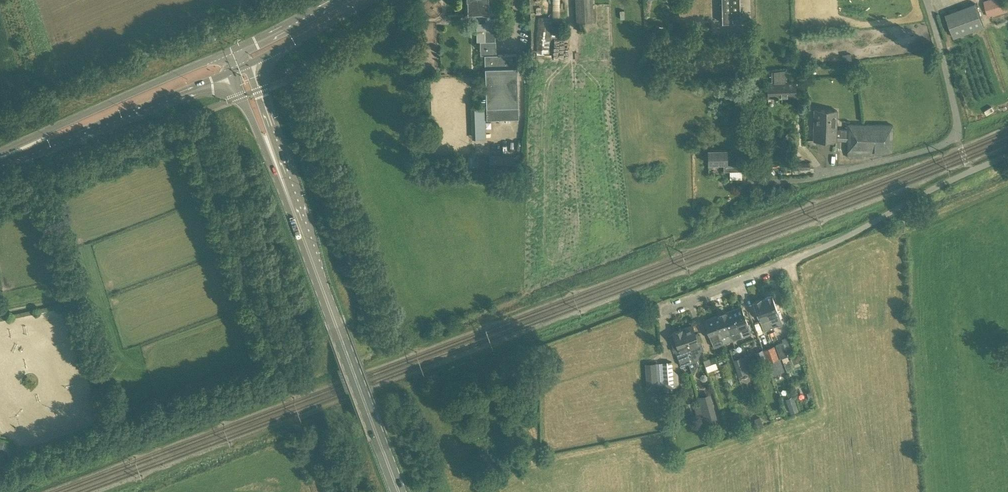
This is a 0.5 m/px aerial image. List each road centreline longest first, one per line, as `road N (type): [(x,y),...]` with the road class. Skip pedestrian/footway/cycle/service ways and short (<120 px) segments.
road 1 (residential): [(747,0),(752,167),(762,182),(817,179),(955,136),(956,110),(926,0)]
road 2 (unclassified): [(662,311),(827,246),(1007,156)]
road 3 (secondary): [(399,491),(292,210)]
road 4 (secondary): [(231,51),(0,154)]
road 5 (secondary): [(0,162),(232,73)]
road 6 (secondary): [(292,210),(250,65)]
road 7 (secondary): [(232,73),(292,210)]
road 8 (secondary): [(250,65),(373,0)]

